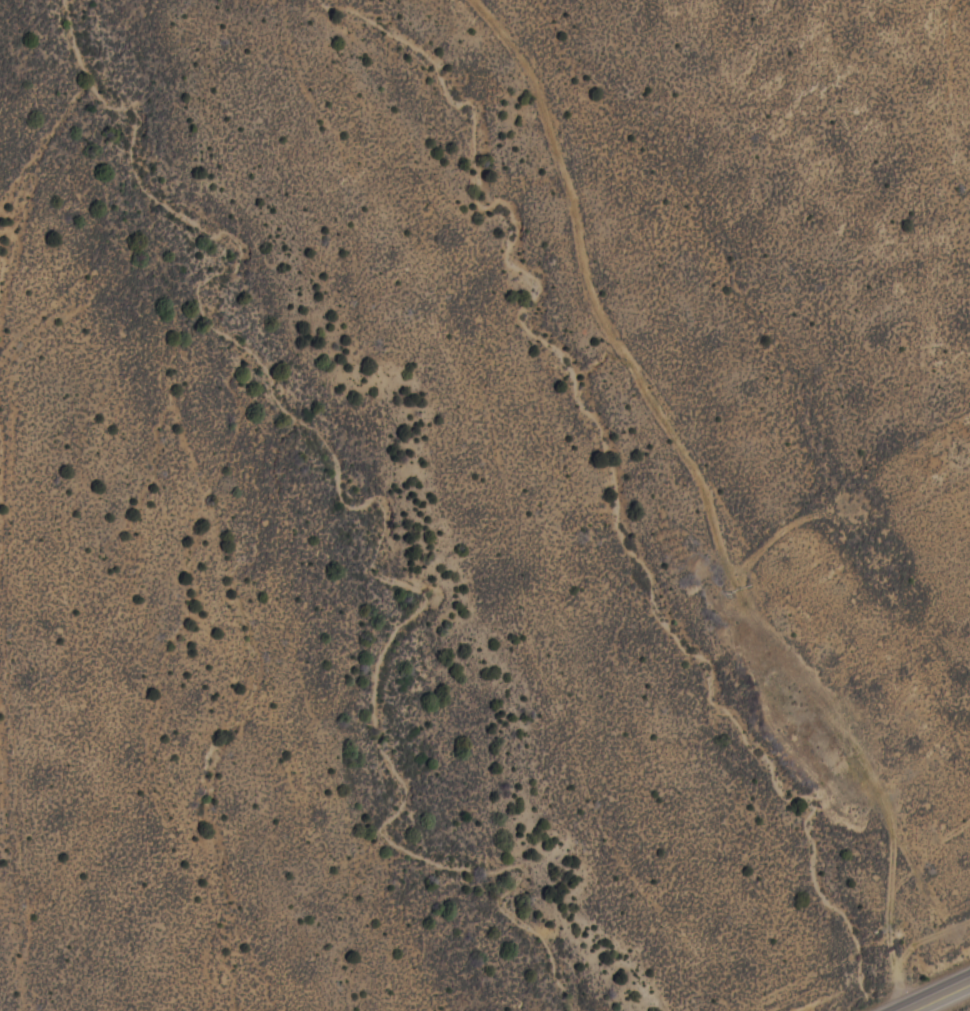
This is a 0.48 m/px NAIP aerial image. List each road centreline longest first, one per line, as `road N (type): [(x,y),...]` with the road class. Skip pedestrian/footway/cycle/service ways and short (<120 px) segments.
road 1 (track): [(898,1010),(893,811),(835,710),(741,587),(704,480),(592,287),(542,83),(478,0)]

